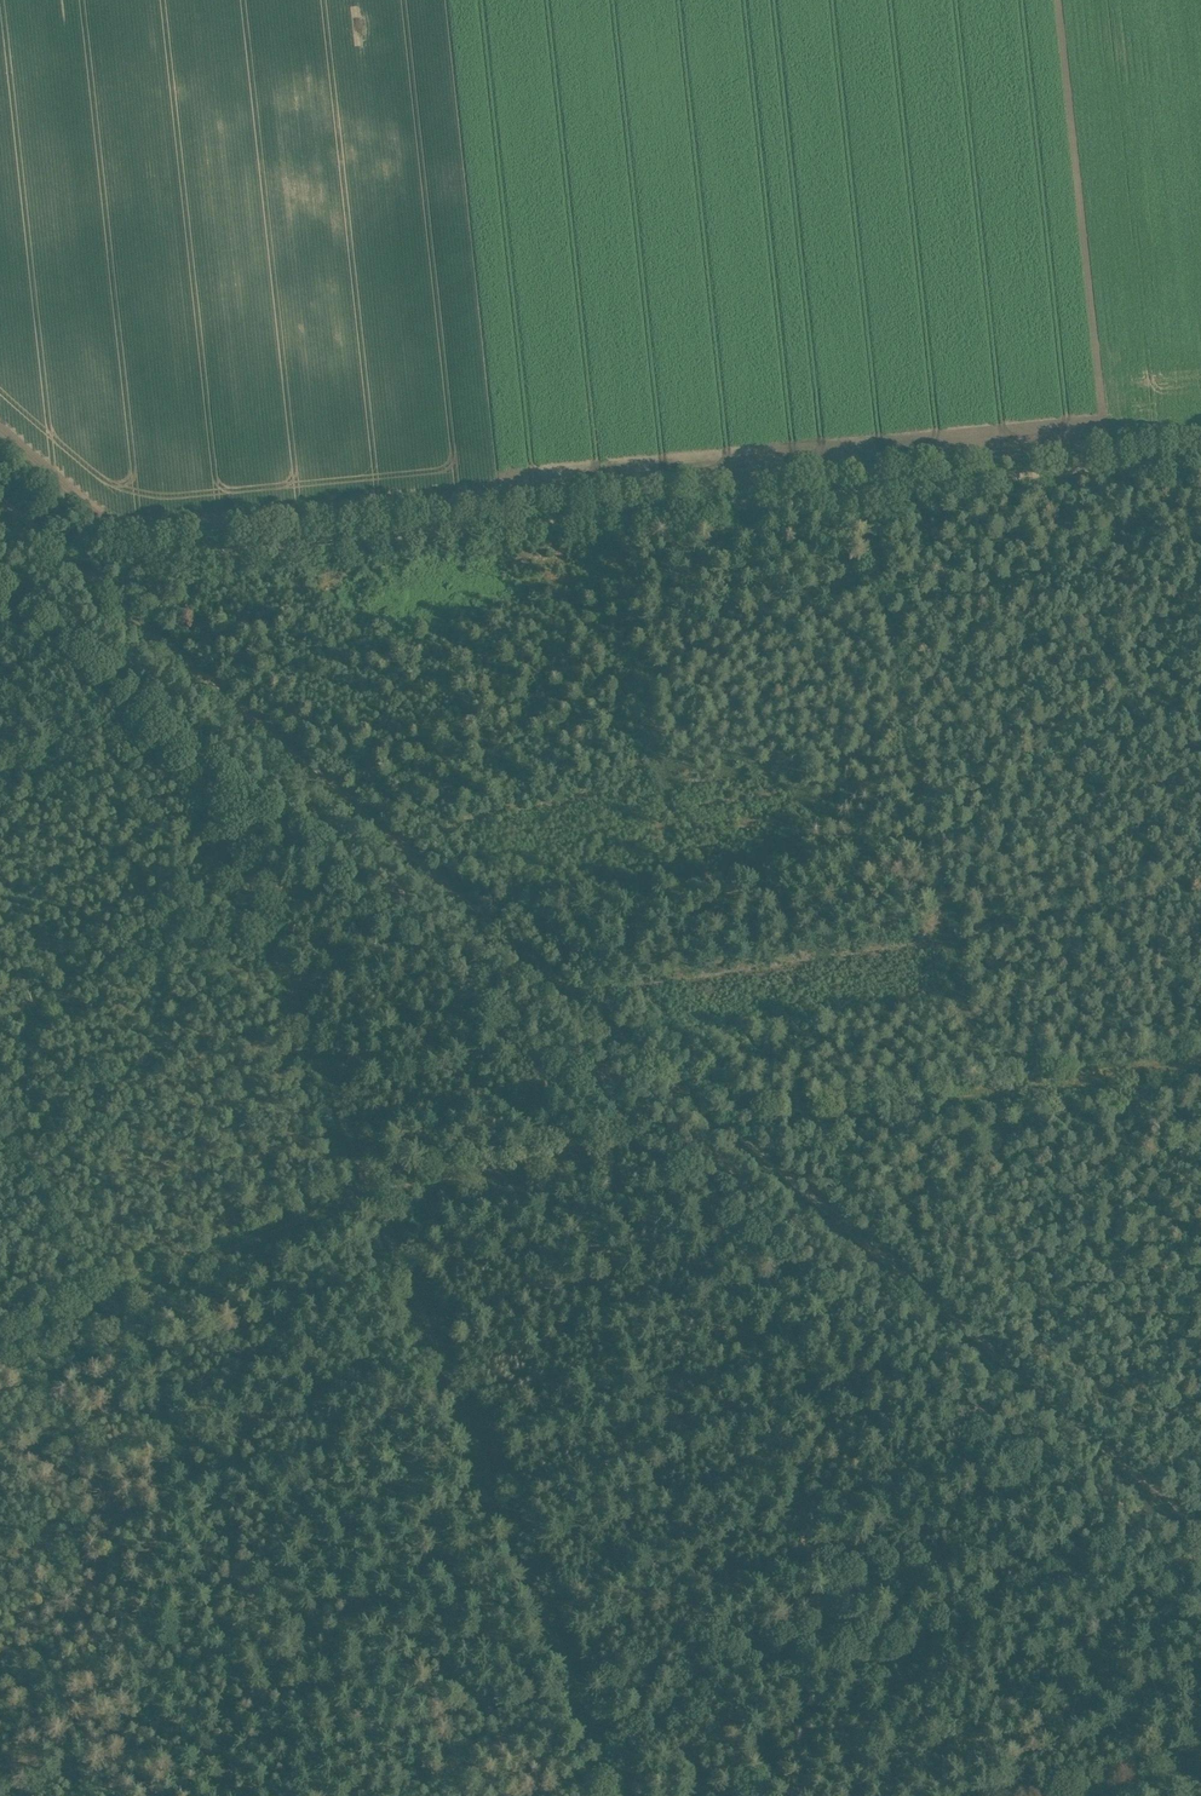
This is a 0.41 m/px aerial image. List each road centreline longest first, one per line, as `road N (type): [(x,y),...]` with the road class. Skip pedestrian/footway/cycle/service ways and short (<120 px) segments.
road 1 (track): [(131,549),(1200,457)]
road 2 (track): [(369,1201),(642,1163),(673,1180),(794,1472),(888,1795)]
road 3 (track): [(75,565),(749,1138)]
road 4 (track): [(369,1201),(616,1795)]
road 5 (track): [(854,486),(985,1089)]
road 6 (track): [(749,1138),(1200,1523)]
road 7 (track): [(126,1306),(319,1795)]
road 8 (track): [(190,761),(369,1201)]
road 9 (track): [(0,1359),(369,1201)]
road 10 (track): [(0,581),(151,715),(190,761)]
road 11 (track): [(749,1138),(763,1126),(985,1089)]
road 12 (track): [(985,1089),(1200,1057)]

